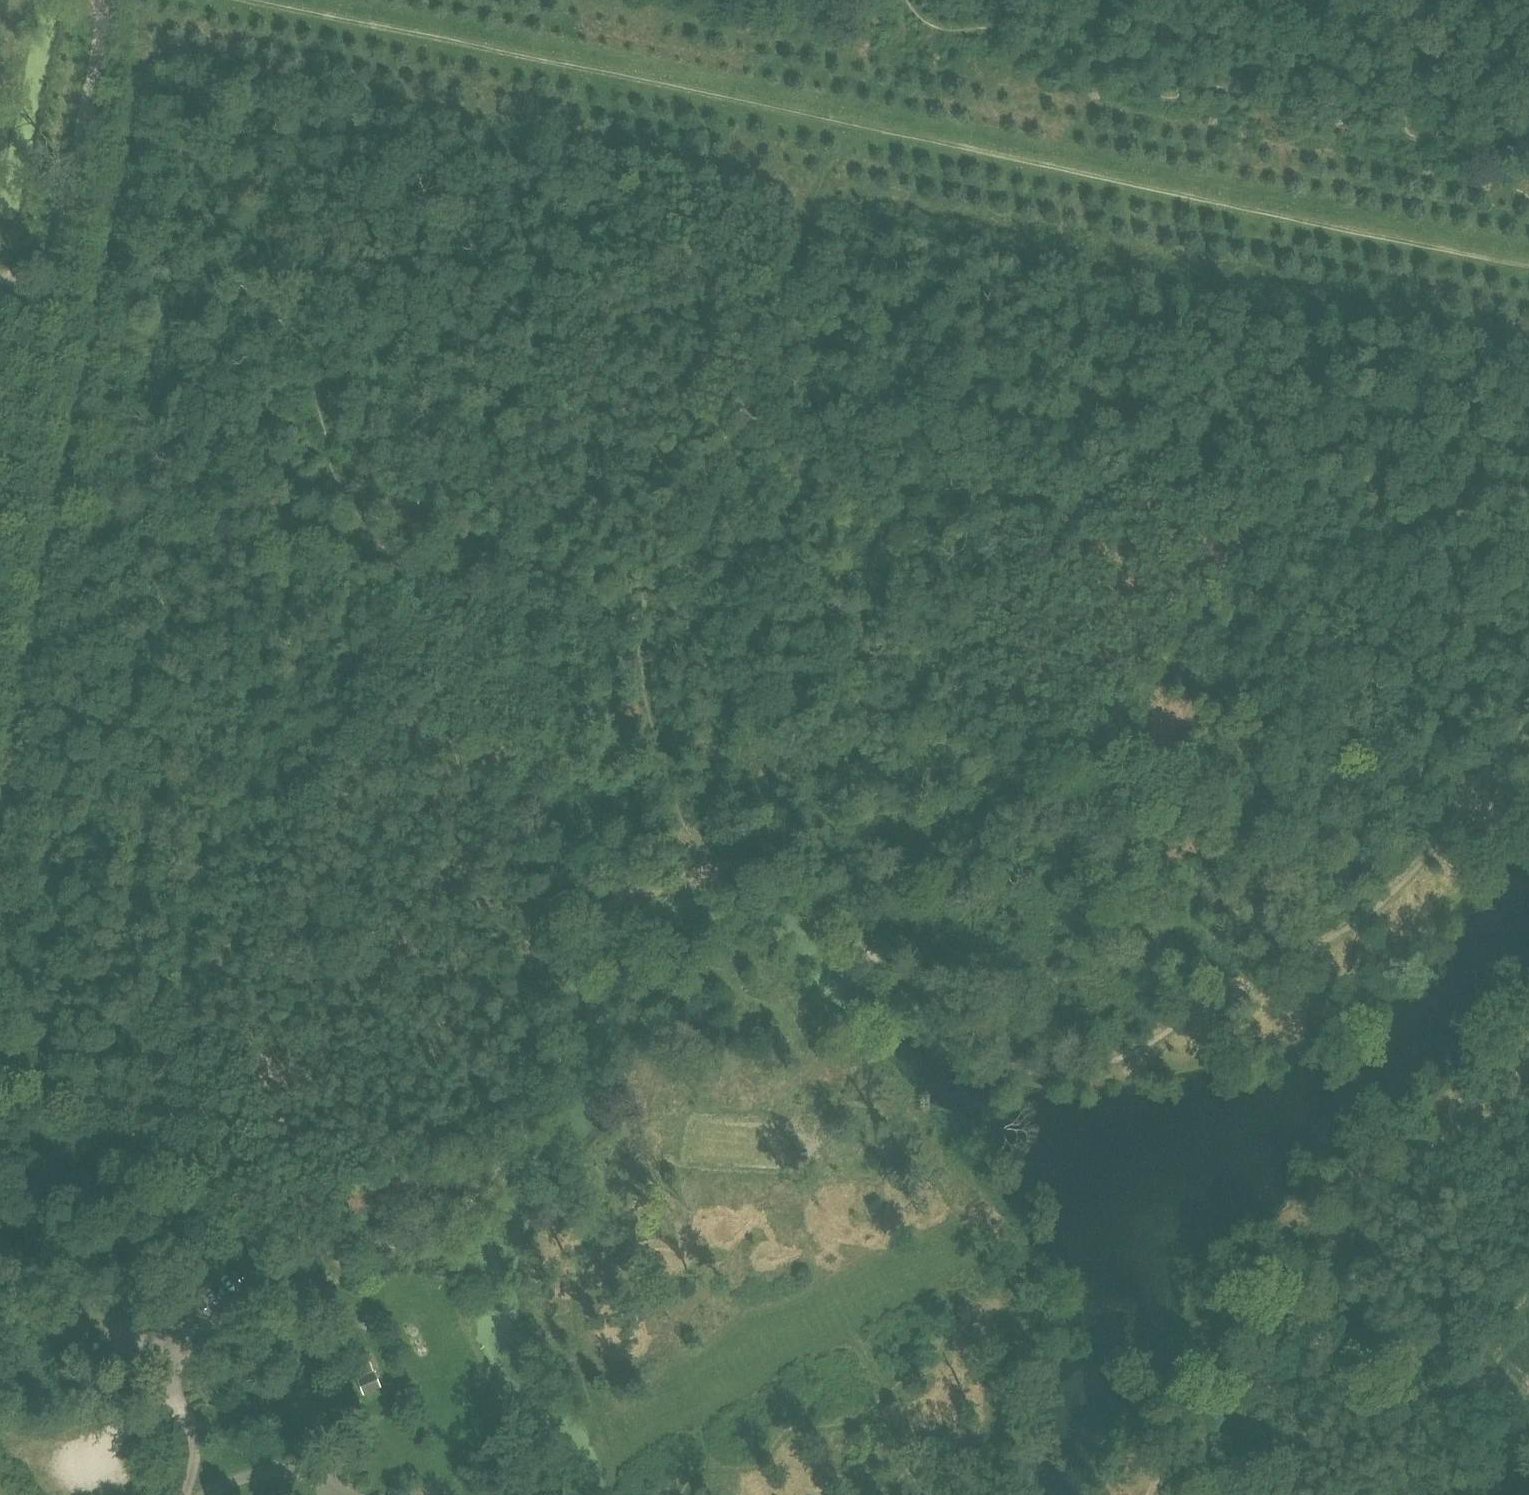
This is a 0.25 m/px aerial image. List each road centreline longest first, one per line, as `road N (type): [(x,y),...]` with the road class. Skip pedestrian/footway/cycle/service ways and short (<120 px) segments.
road 1 (track): [(46,292),(108,0)]
road 2 (track): [(0,520),(46,292)]
road 3 (track): [(180,1351),(171,1384),(198,1451),(188,1494)]

